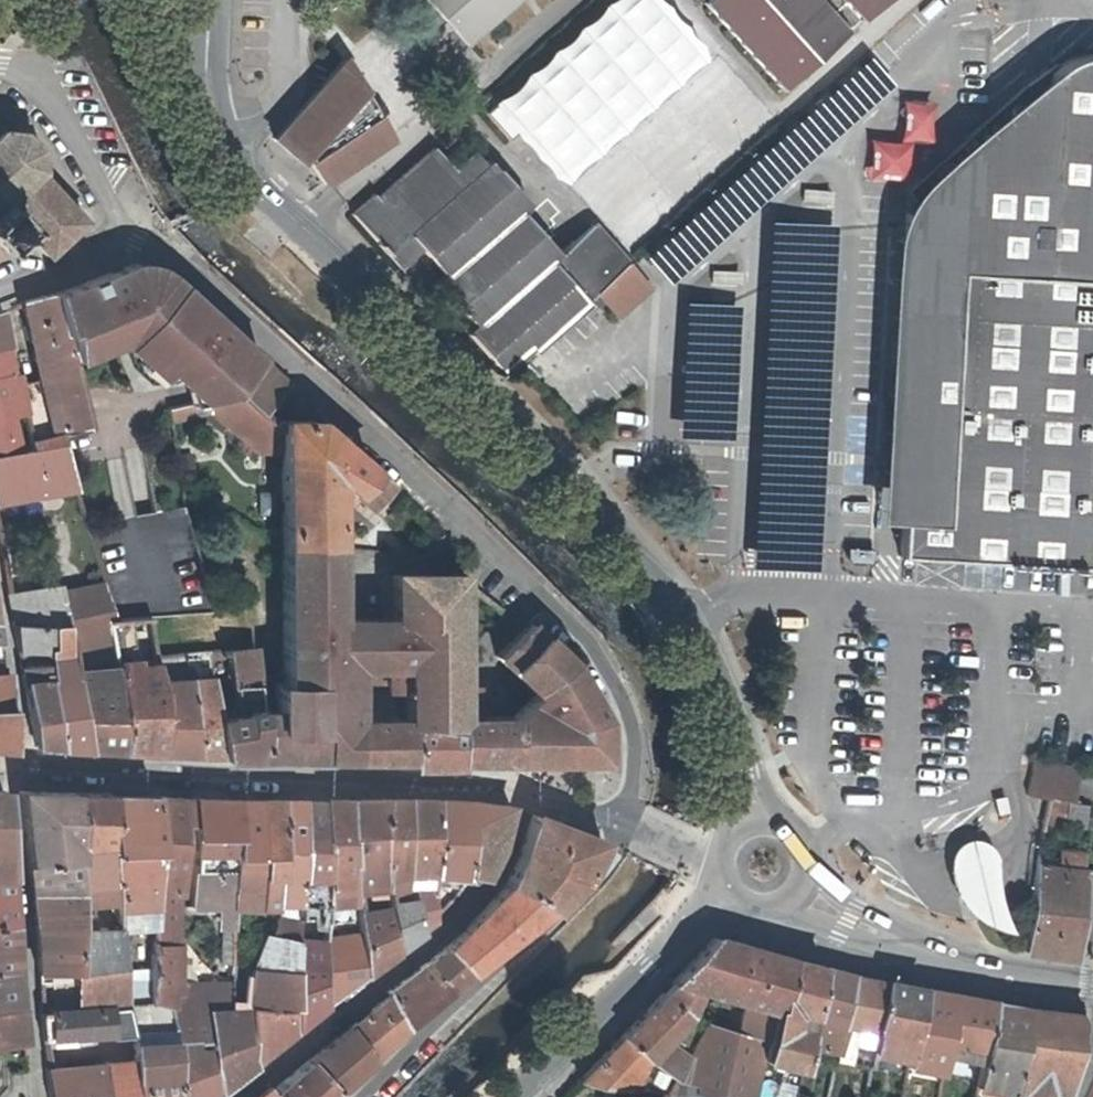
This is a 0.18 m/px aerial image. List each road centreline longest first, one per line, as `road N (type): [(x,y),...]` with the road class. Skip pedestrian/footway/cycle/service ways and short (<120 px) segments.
road 1 (secondary): [(206,0),(210,115),(233,157),(574,487),(687,621),(761,820)]
road 2 (residential): [(621,823),(632,740),(597,654),(174,259),(119,235)]
road 3 (tertiary): [(29,771),(434,783),(533,794)]
road 4 (residential): [(231,1096),(497,883),(533,794)]
road 5 (residential): [(621,823),(608,863),(580,900),(360,1096)]
road 6 (secondary): [(1092,982),(939,956),(796,892)]
road 7 (secondary): [(733,892),(527,1096)]
road 8 (residential): [(119,235),(69,130),(35,80),(0,67)]
road 9 (residential): [(29,771),(0,586)]
road 10 (residential): [(0,294),(106,253),(119,235)]

